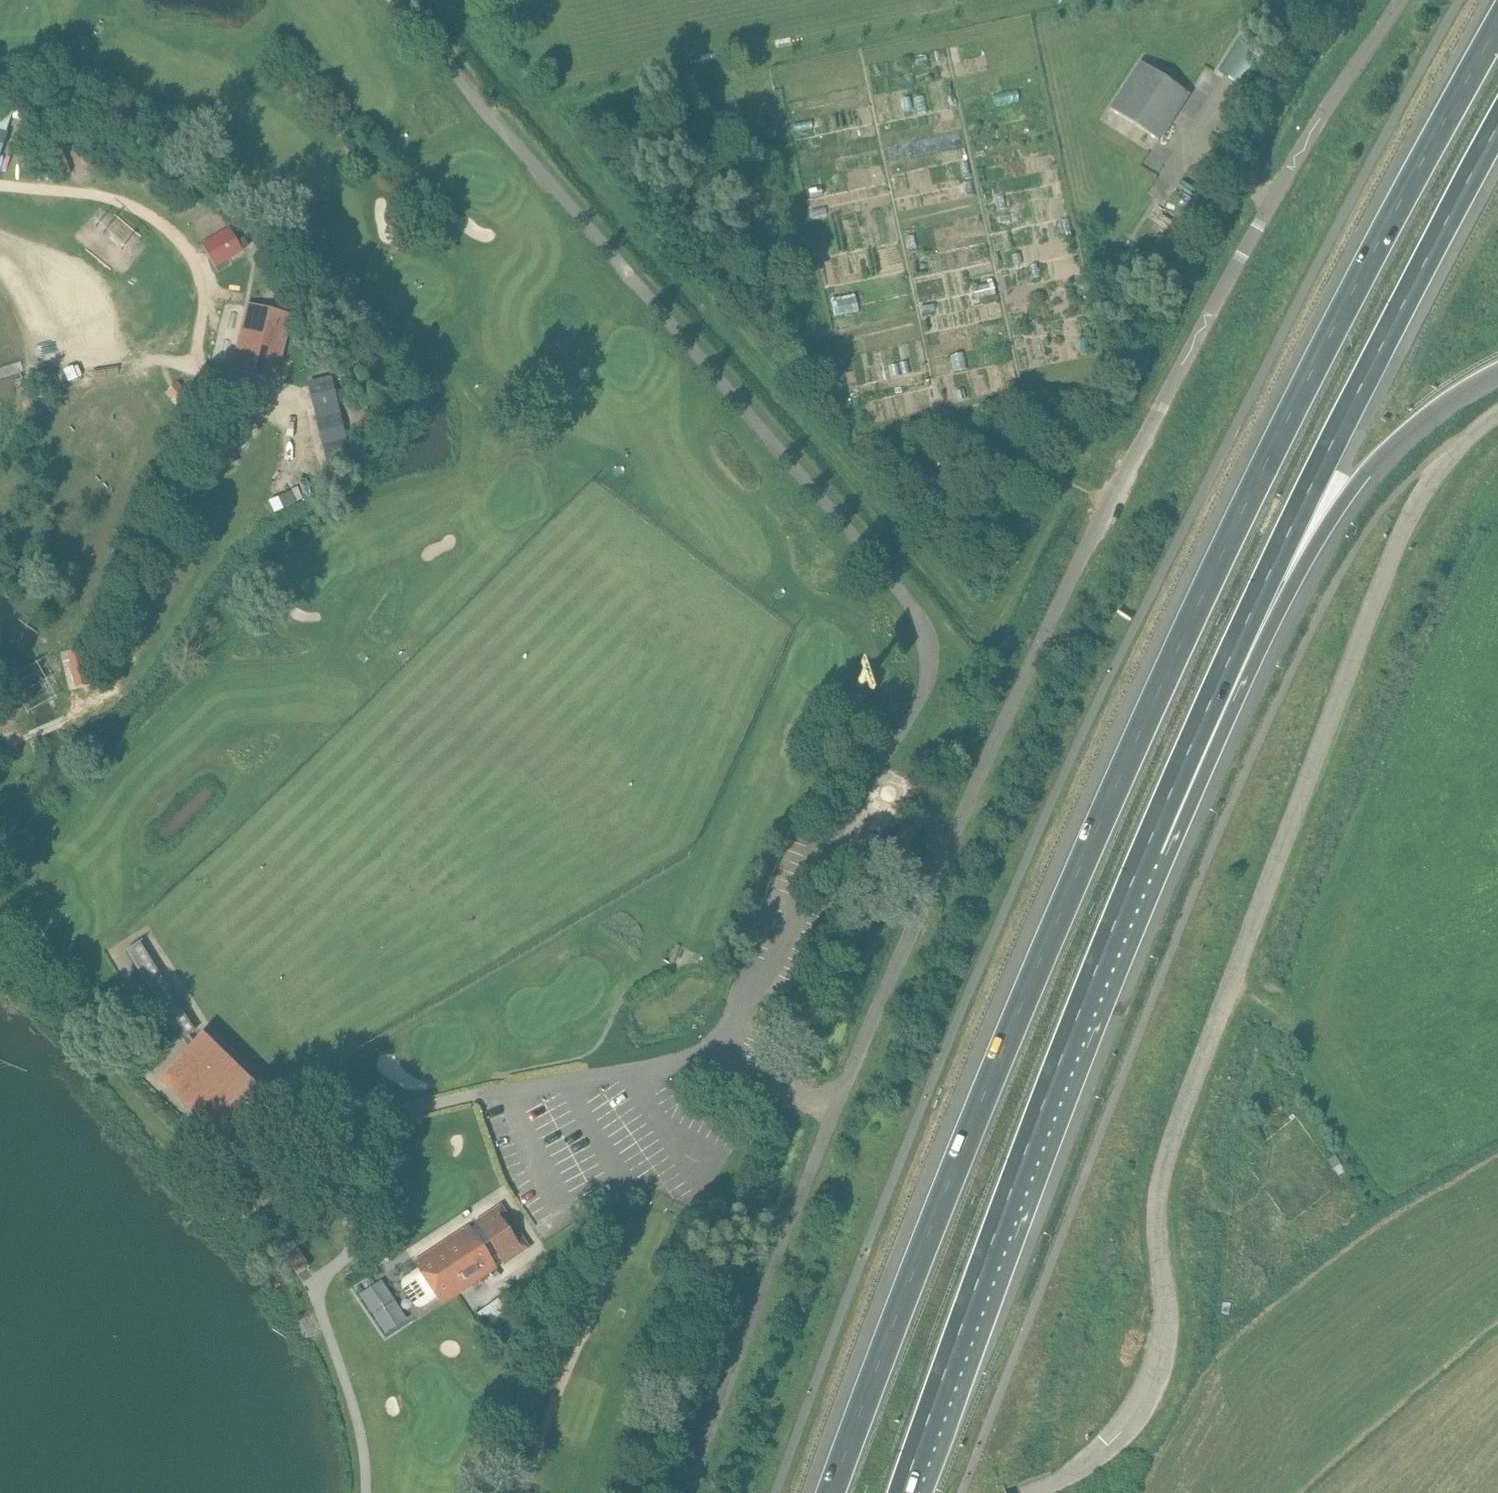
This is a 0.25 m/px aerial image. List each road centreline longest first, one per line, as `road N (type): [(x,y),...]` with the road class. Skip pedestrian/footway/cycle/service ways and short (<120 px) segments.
road 1 (unclassified): [(687,1492),(901,954),(1064,591),(1313,127),(1400,0)]
road 2 (motorway): [(1497,26),(1250,494),(1098,827),(921,1252),(831,1492)]
road 3 (unclassified): [(1025,1492),(1069,1477),(1110,1445),(1144,1396),(1166,1310),(1157,1214),(1165,1162),(1395,535)]
road 4 (motorway): [(1146,850),(1291,527),(1497,126)]
road 5 (motorway): [(901,1492),(1146,850)]
road 6 (motorway): [(1146,850),(1203,778),(1276,612),(1349,493),(1427,414),(1497,370)]
road 7 (track): [(0,186),(110,200),(189,246),(214,307)]

